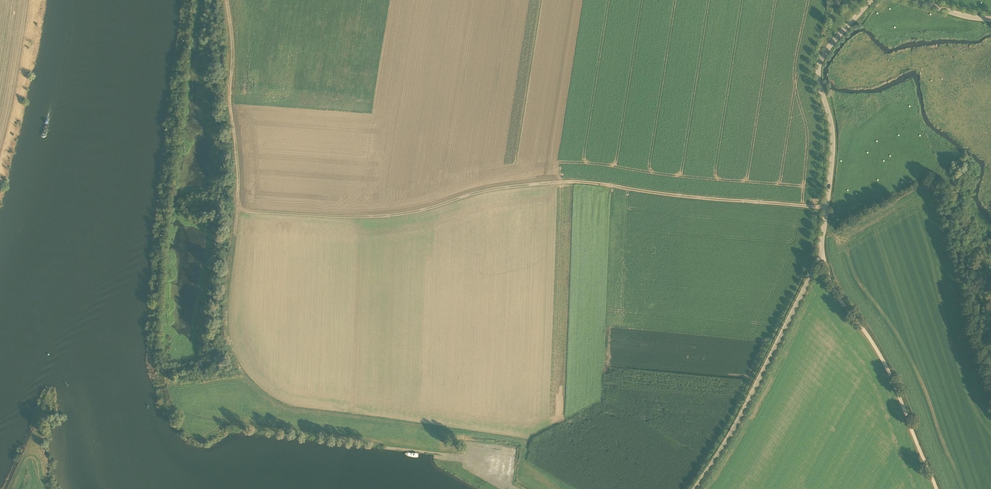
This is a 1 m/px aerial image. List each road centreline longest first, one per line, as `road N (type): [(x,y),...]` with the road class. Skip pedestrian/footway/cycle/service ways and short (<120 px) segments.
road 1 (track): [(825,212),(580,185),(504,191),(370,221),(238,210)]
road 2 (unclassified): [(692,488),(821,253),(832,132),(819,70),(828,48),(872,0)]
road 3 (track): [(238,210),(228,323),(236,368),(284,407),(444,433)]
road 4 (track): [(935,488),(879,355),(837,295),(821,253)]
road 5 (track): [(227,0),(238,210)]

